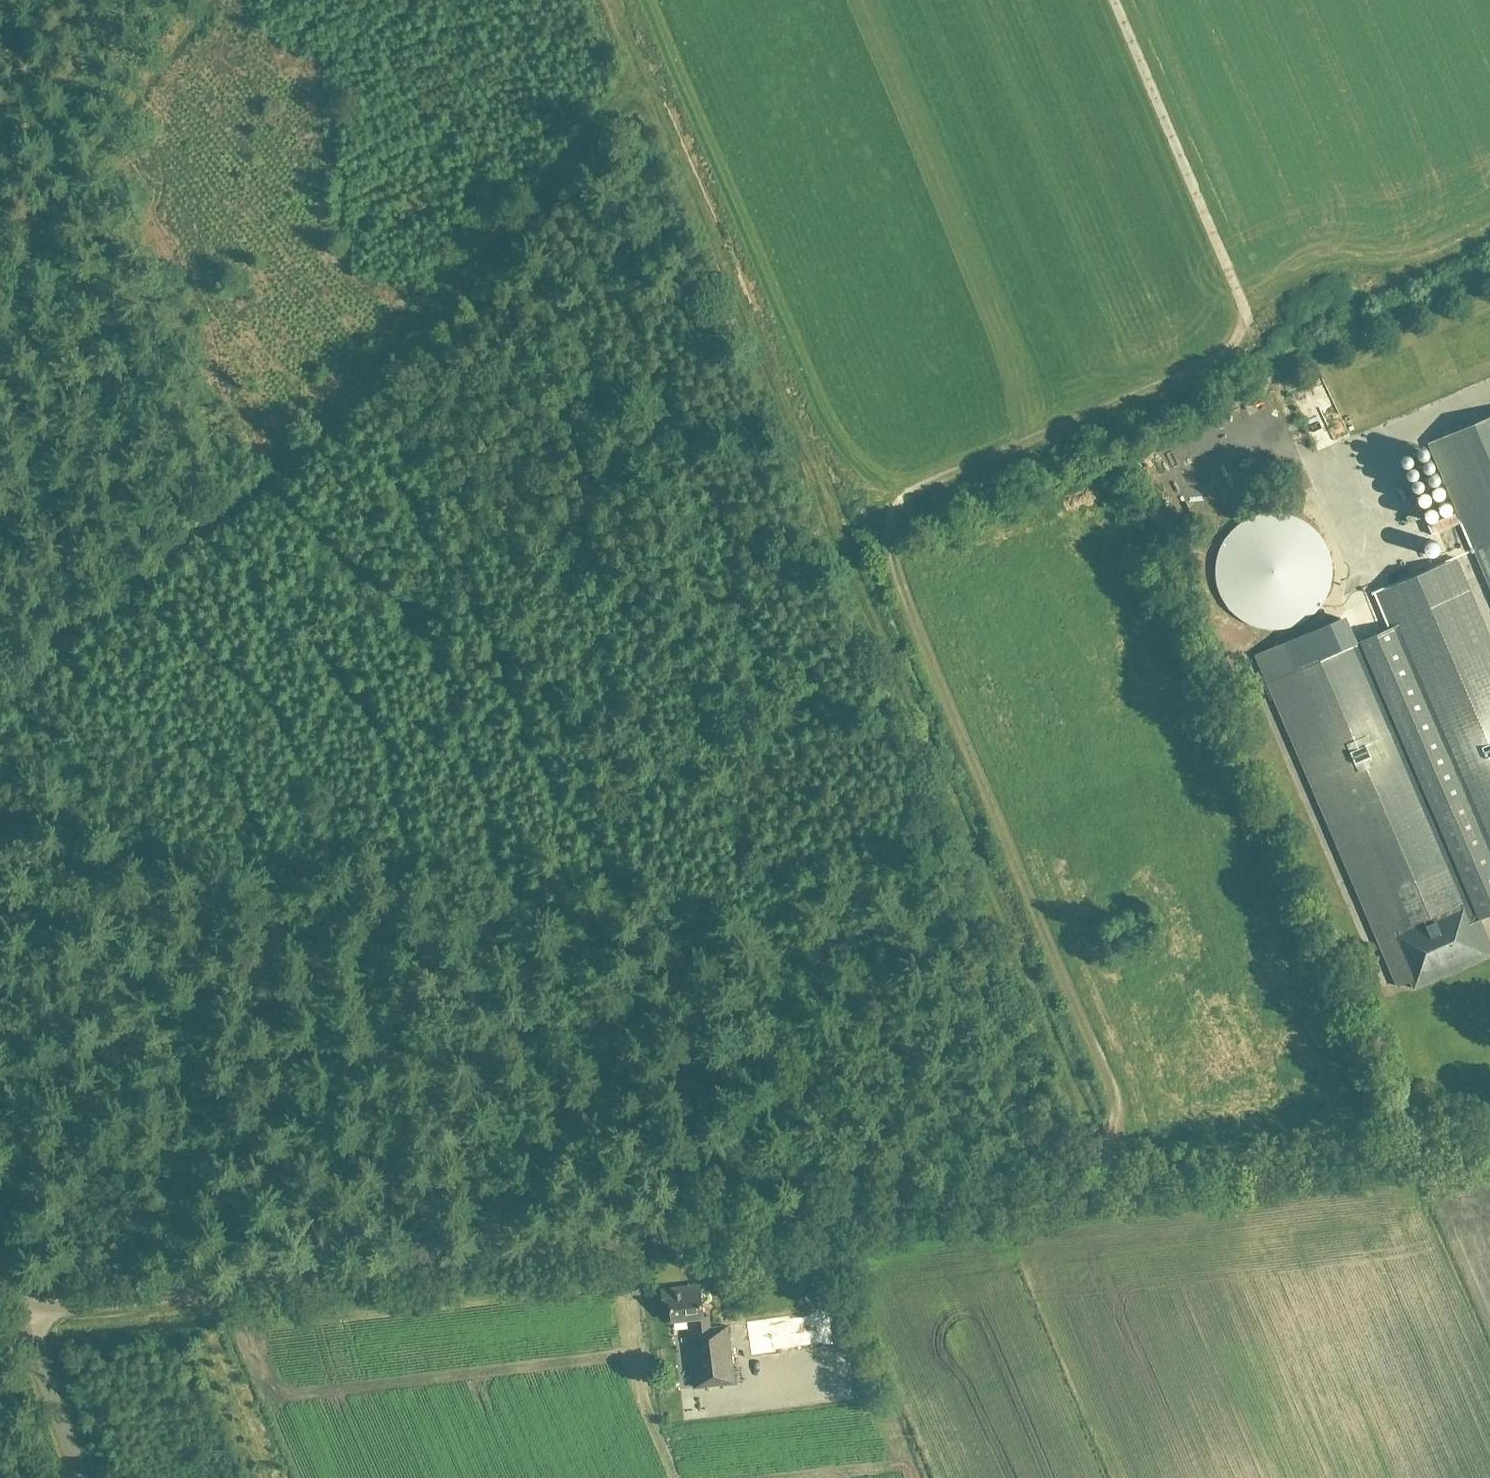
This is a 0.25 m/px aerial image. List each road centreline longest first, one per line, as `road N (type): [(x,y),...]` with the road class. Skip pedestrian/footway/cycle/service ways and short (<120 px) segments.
road 1 (track): [(1120,1183),(1116,1167),(1126,1163),(882,557),(886,529),(905,506),(1230,365),(1245,351),(1253,327),(1114,0)]
road 2 (unclassified): [(20,1315),(1489,1139)]
road 3 (track): [(635,77),(370,391),(69,628),(0,696)]
road 4 (track): [(1107,1185),(838,532)]
road 5 (track): [(838,532),(602,0)]
road 6 (track): [(0,294),(205,0)]
road 7 (unclassified): [(76,1477),(20,1315)]

